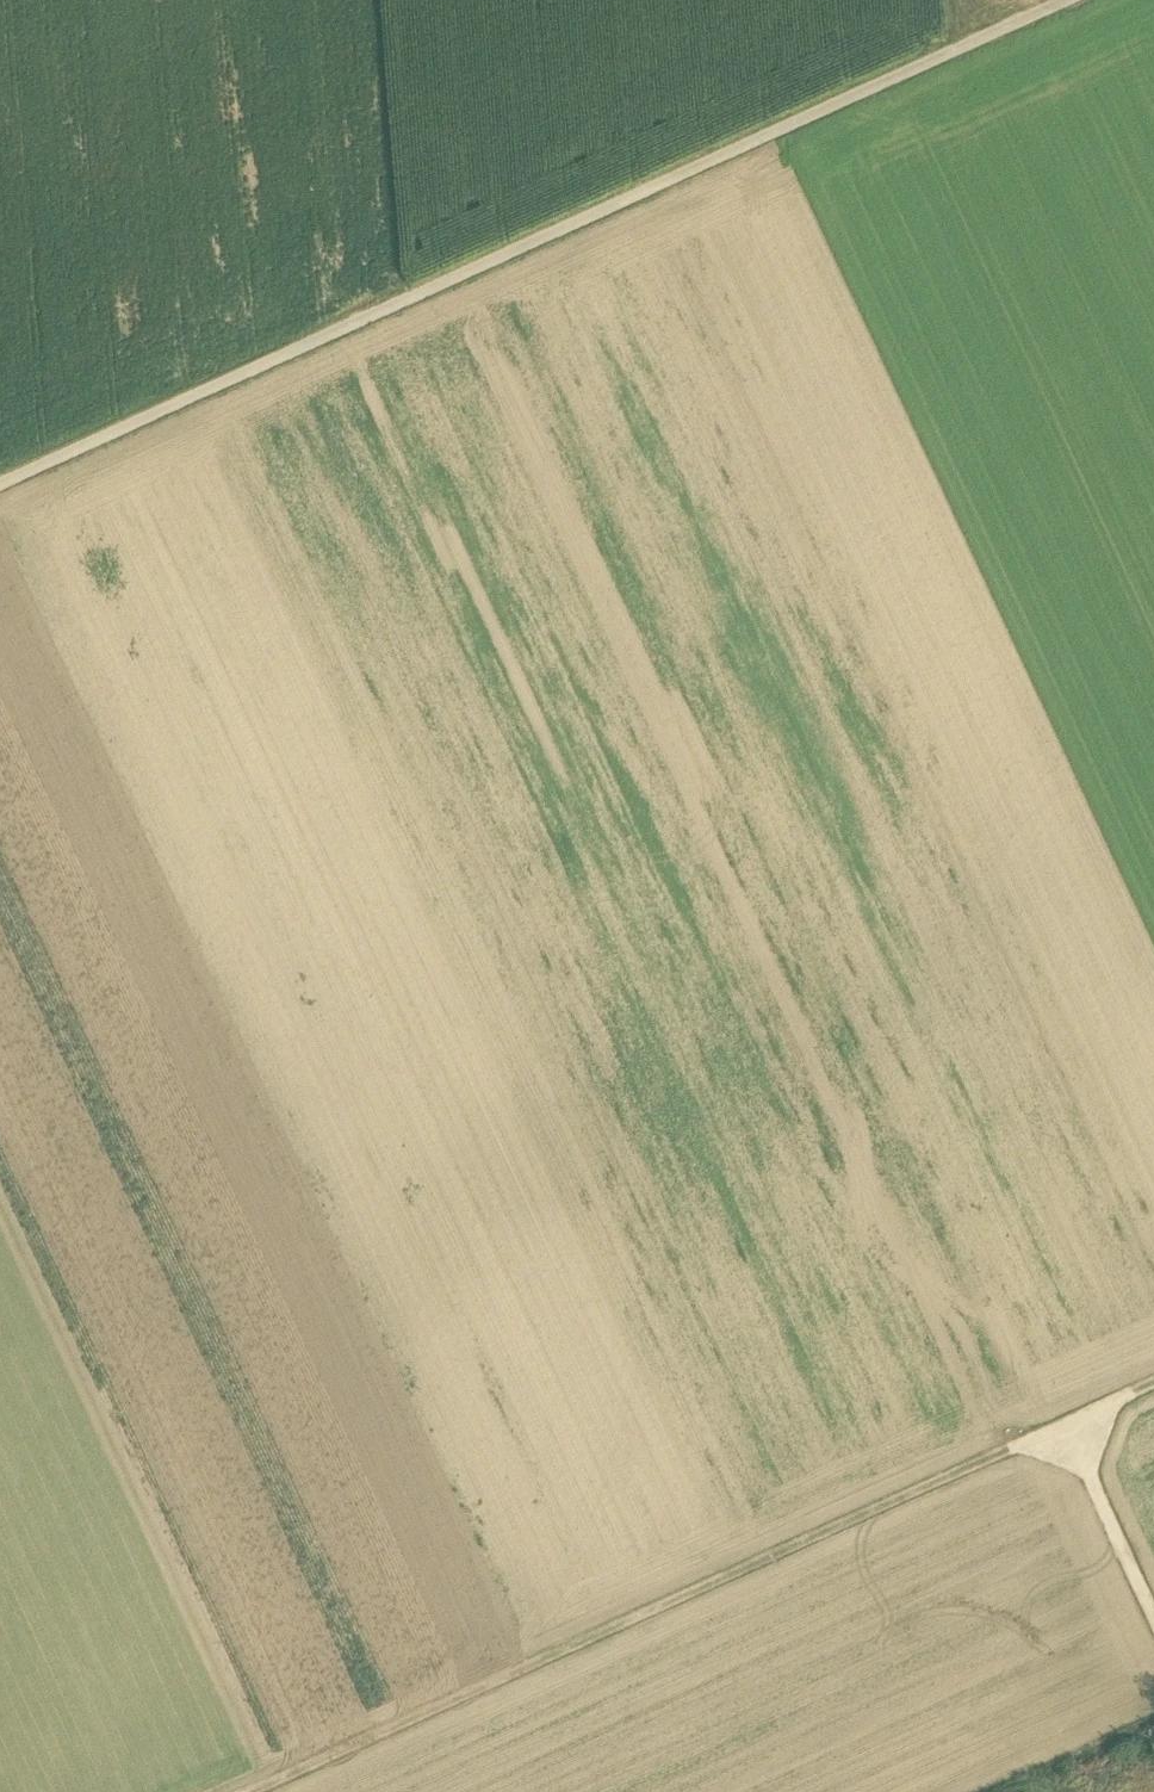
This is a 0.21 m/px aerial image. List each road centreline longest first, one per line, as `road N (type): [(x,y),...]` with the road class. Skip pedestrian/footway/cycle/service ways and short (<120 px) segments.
road 1 (track): [(1063,0),(0,482)]
road 2 (track): [(1069,1423),(255,1791)]
road 3 (track): [(1069,1423),(1153,1608)]

